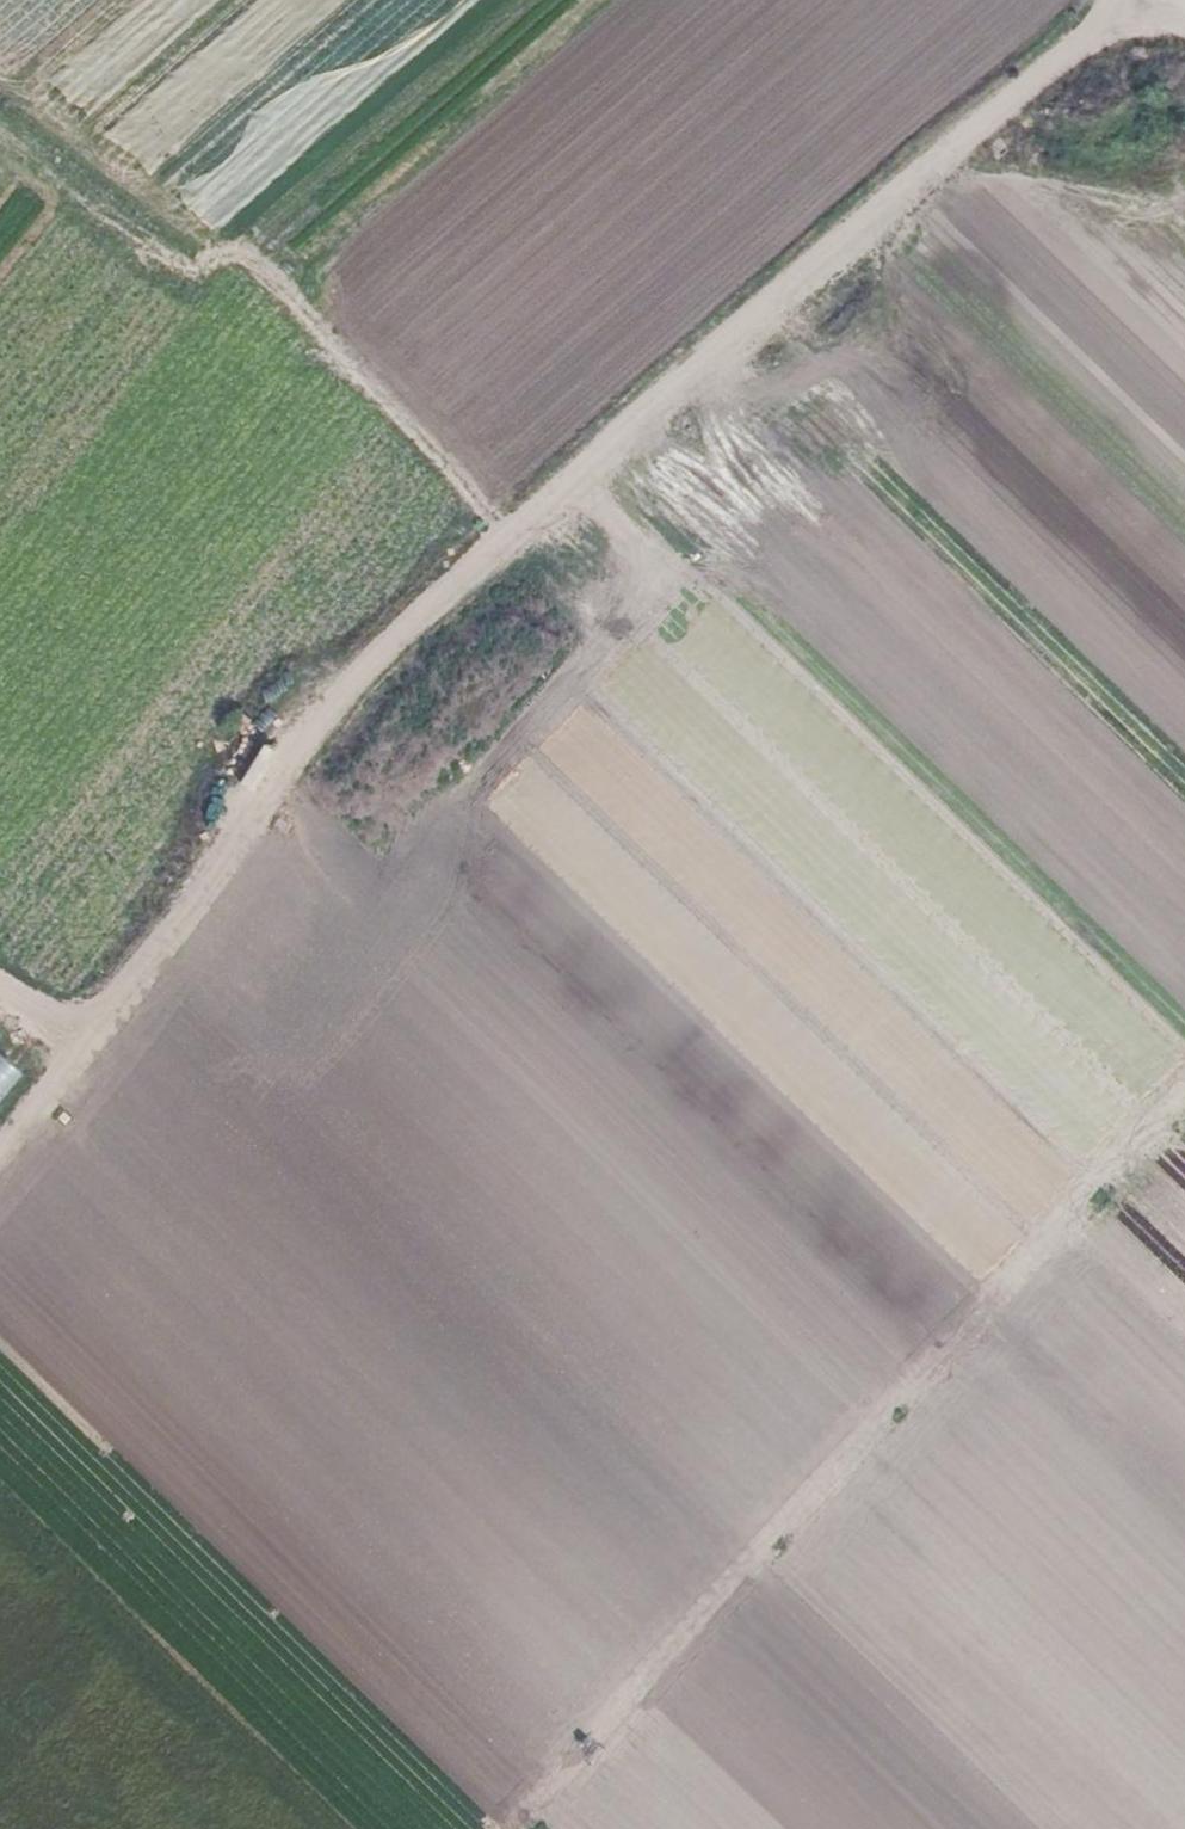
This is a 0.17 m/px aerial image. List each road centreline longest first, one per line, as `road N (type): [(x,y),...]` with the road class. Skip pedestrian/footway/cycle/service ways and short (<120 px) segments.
road 1 (track): [(1182,0),(500,566),(307,755),(101,1060),(0,1186)]
road 2 (track): [(0,988),(101,1060)]

